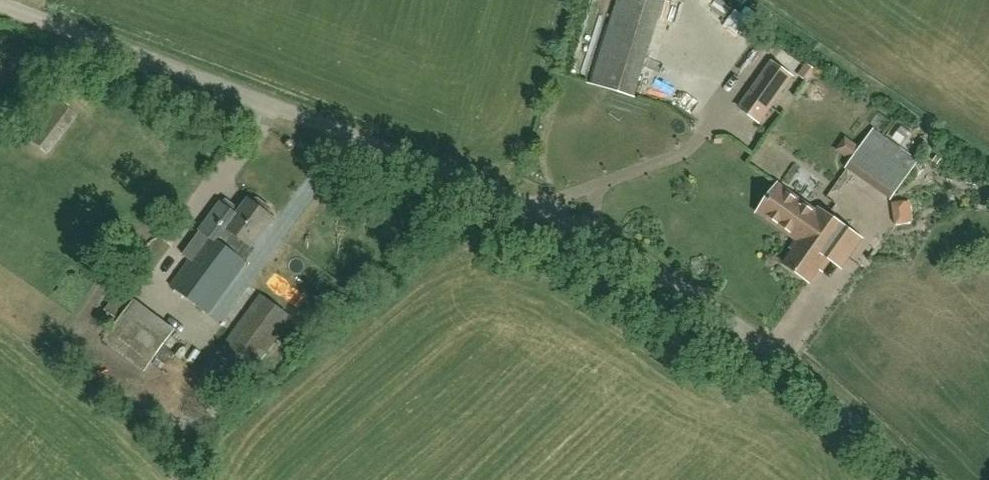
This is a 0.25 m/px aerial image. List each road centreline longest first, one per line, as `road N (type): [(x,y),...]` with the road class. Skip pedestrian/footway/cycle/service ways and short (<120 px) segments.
road 1 (unclassified): [(919,479),(784,360),(612,245),(265,101),(0,5)]

